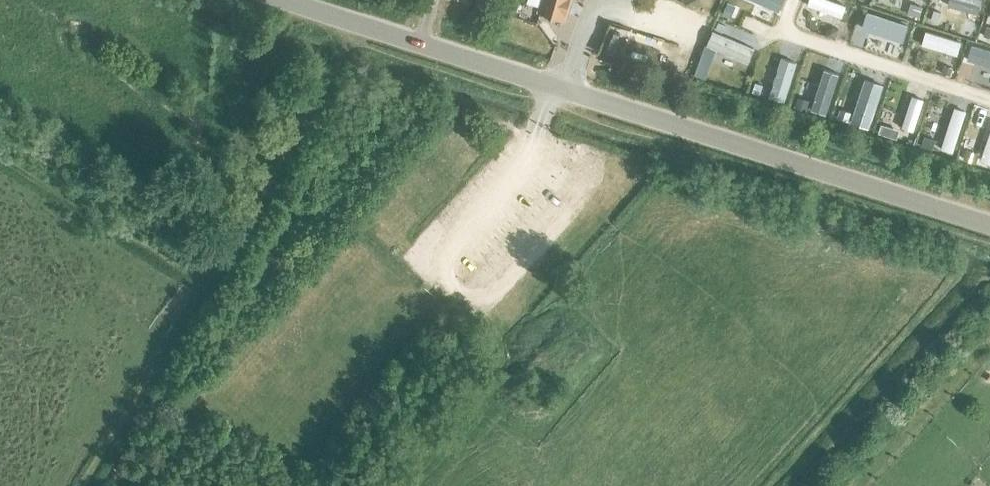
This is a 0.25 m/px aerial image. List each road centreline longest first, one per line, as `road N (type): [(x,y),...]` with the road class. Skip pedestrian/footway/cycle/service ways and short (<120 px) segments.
road 1 (tertiary): [(989,224),(288,0)]

